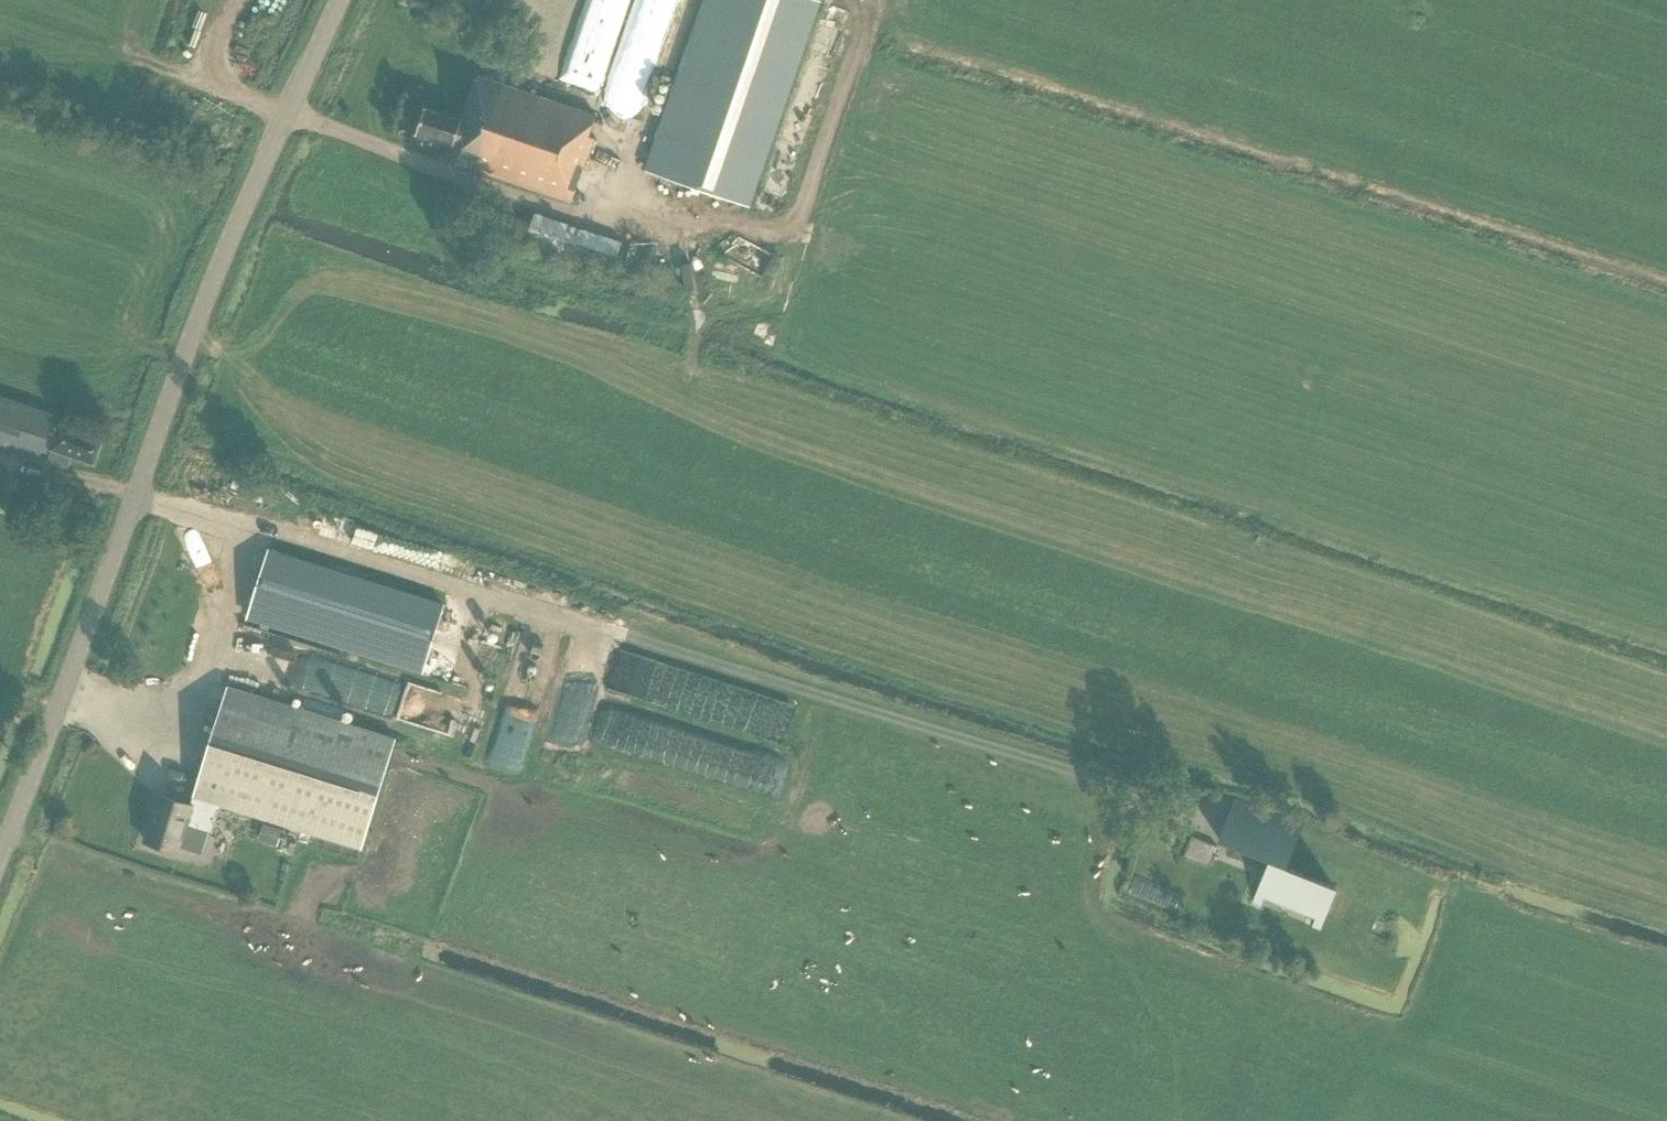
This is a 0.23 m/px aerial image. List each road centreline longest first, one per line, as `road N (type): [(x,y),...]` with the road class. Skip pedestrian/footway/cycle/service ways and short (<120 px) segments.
road 1 (tertiary): [(0,853),(236,240),(346,0)]

